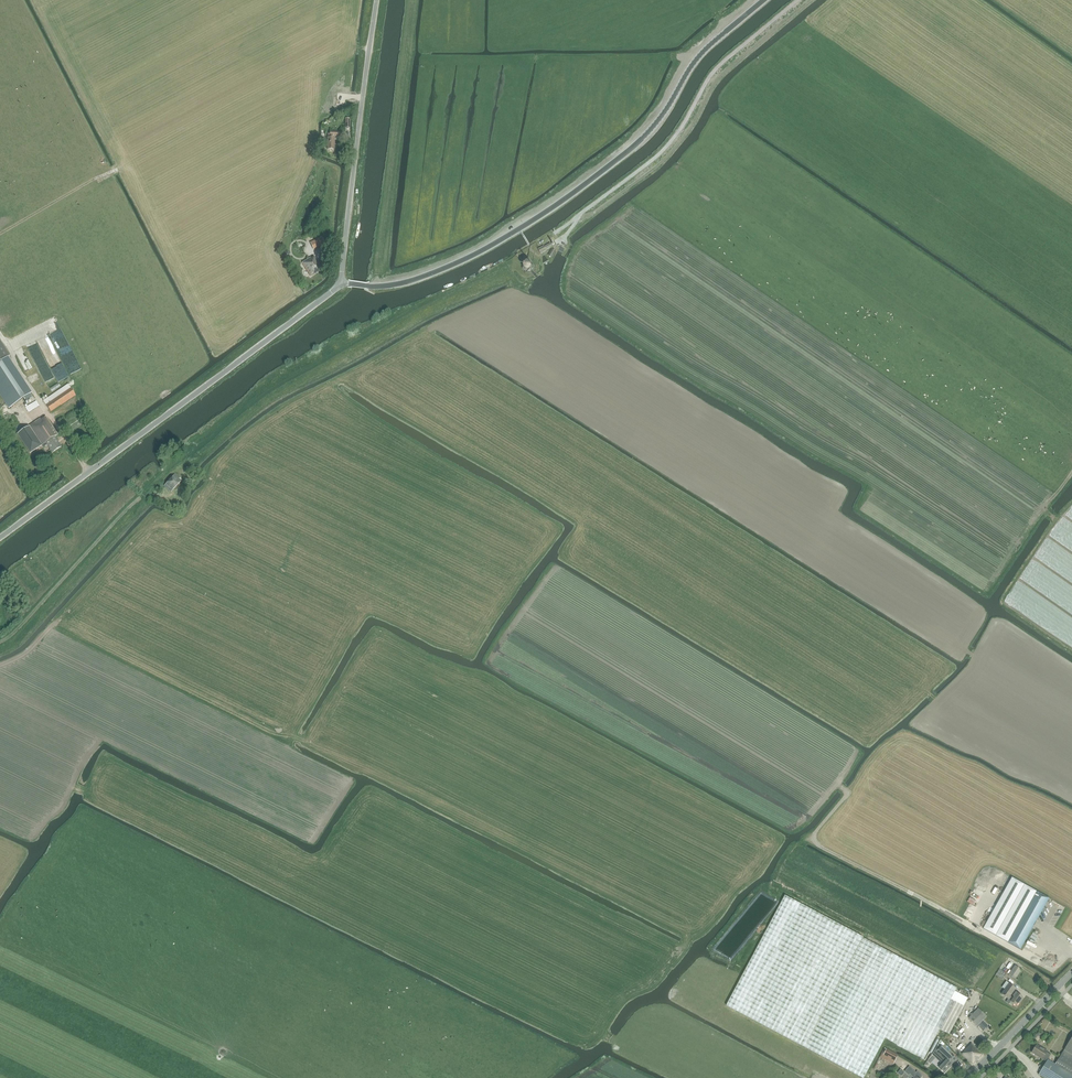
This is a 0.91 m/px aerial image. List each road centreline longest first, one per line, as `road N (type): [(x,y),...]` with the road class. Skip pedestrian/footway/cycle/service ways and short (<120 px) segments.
road 1 (unclassified): [(340,282),(405,283),(519,230),(637,144),(702,52),(765,0)]
road 2 (unclassified): [(0,538),(340,282)]
road 3 (unclassified): [(340,282),(378,0)]
road 4 (tertiary): [(968,1077),(1071,973)]
road 5 (track): [(0,234),(118,169)]

